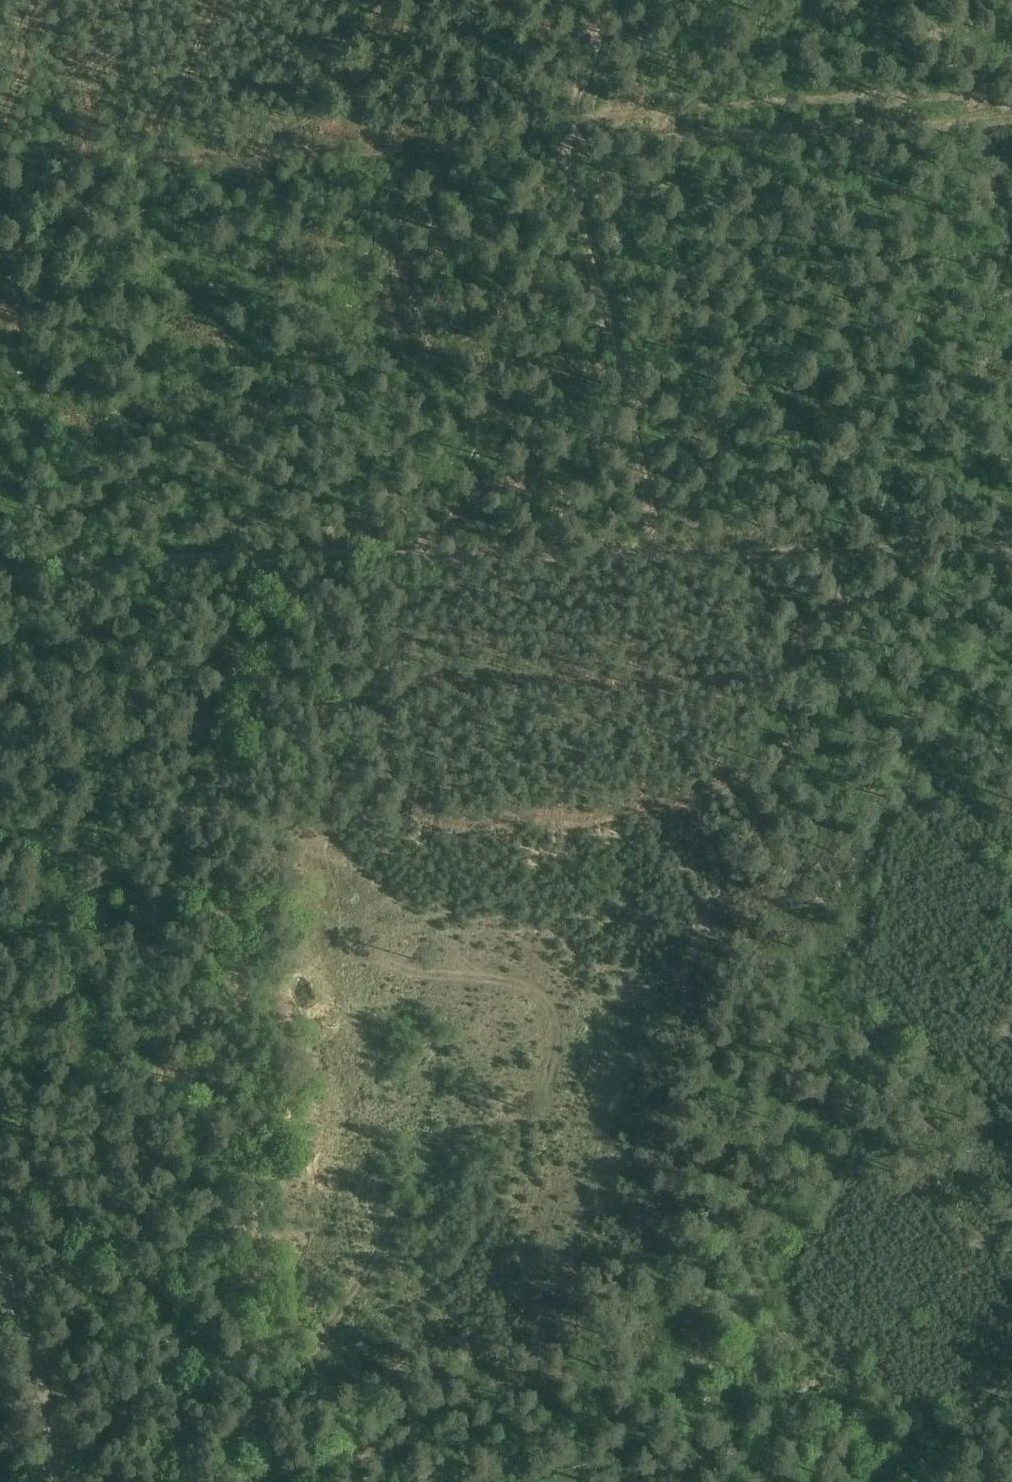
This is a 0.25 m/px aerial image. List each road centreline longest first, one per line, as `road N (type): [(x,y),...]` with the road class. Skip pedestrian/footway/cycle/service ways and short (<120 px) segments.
road 1 (track): [(0,571),(654,556)]
road 2 (track): [(610,0),(564,155),(654,556)]
road 3 (track): [(654,556),(1011,548)]
road 4 (track): [(68,1481),(0,1231)]

